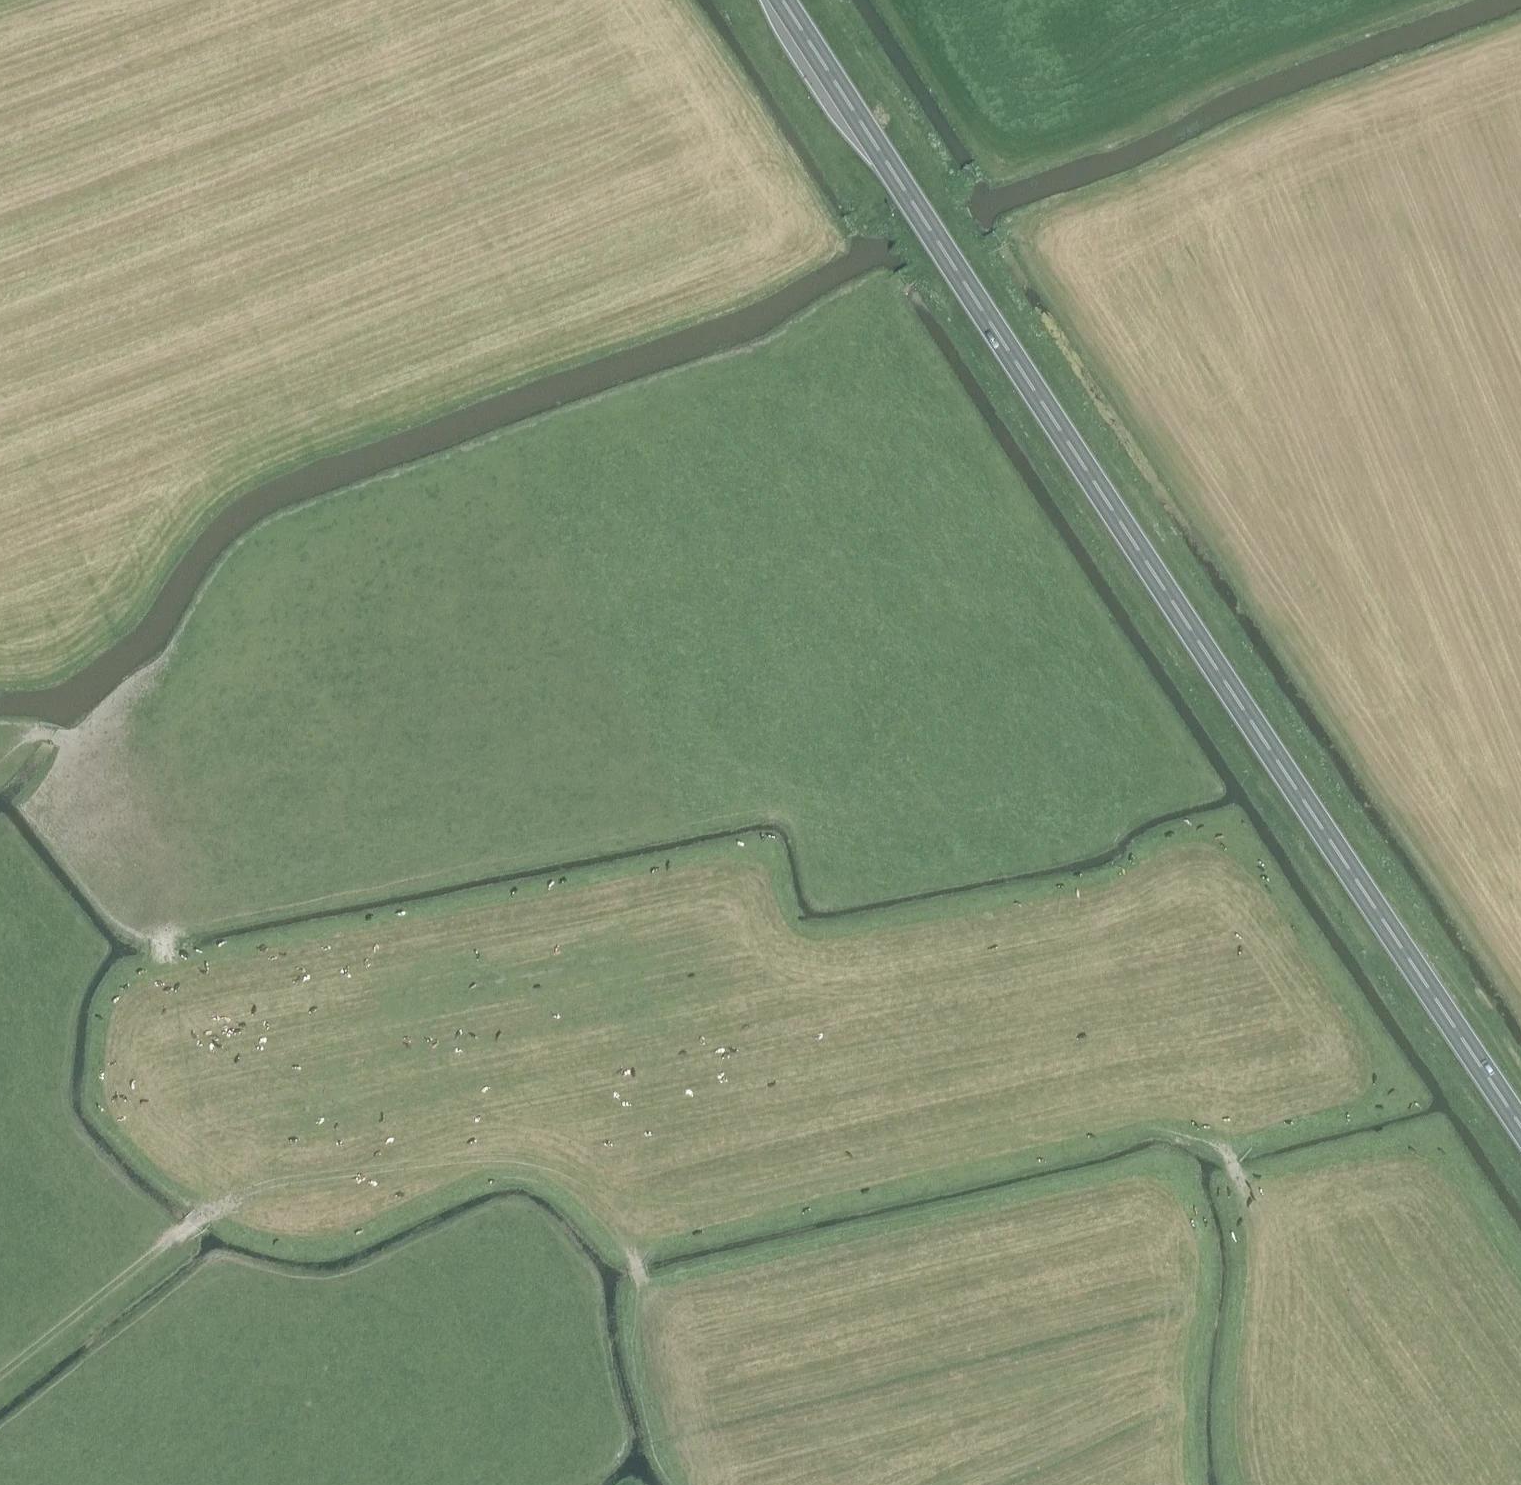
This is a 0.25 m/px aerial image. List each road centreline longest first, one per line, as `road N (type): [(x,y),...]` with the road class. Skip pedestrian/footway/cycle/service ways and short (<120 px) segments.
road 1 (trunk): [(1520,1117),(783,0)]

